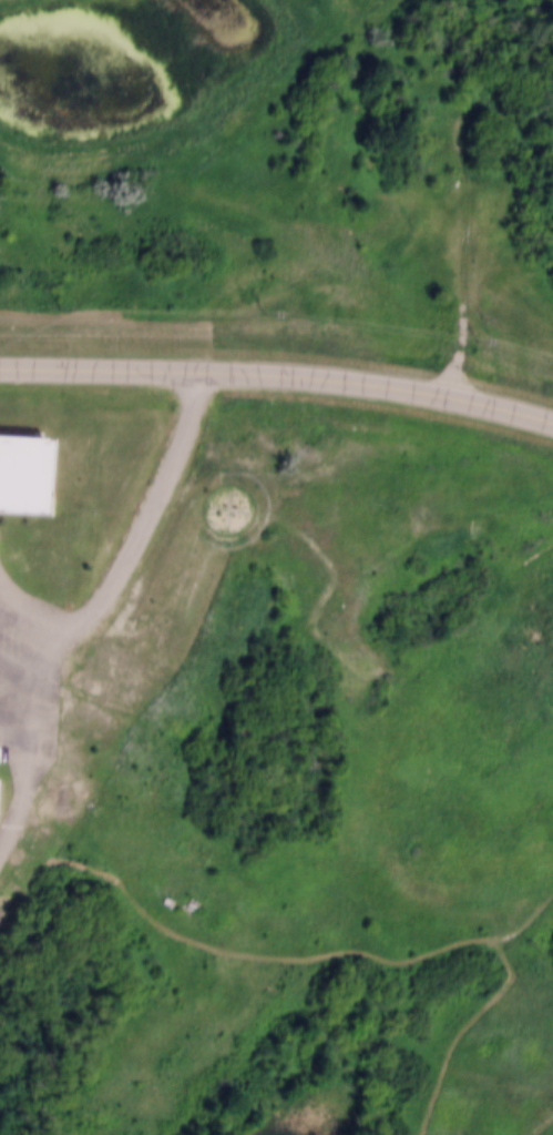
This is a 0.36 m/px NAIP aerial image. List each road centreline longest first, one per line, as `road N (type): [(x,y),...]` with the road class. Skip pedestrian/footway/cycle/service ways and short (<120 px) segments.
road 1 (tertiary): [(552,417),(314,374),(0,363)]

